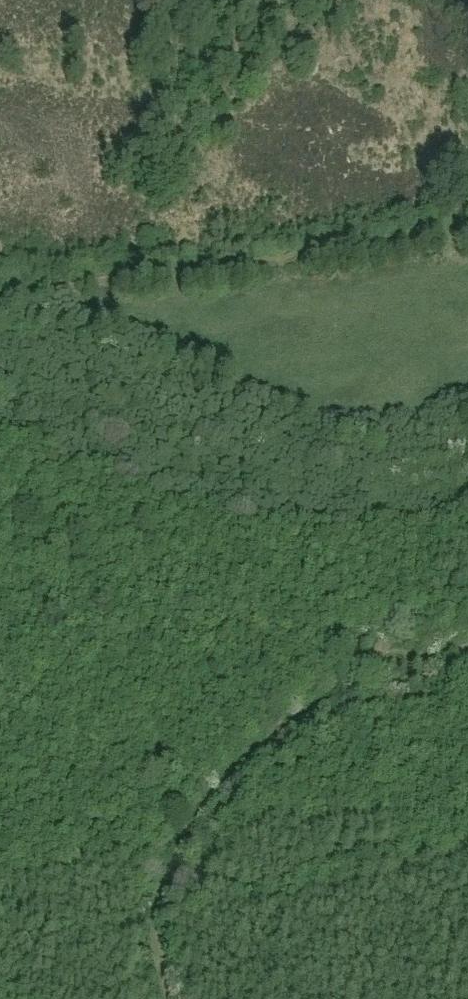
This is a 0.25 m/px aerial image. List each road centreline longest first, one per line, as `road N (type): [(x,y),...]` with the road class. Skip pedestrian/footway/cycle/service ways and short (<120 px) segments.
road 1 (track): [(168,998),(160,906),(173,863),(228,786),(360,679),(389,664),(467,650)]
road 2 (track): [(0,295),(467,230)]

